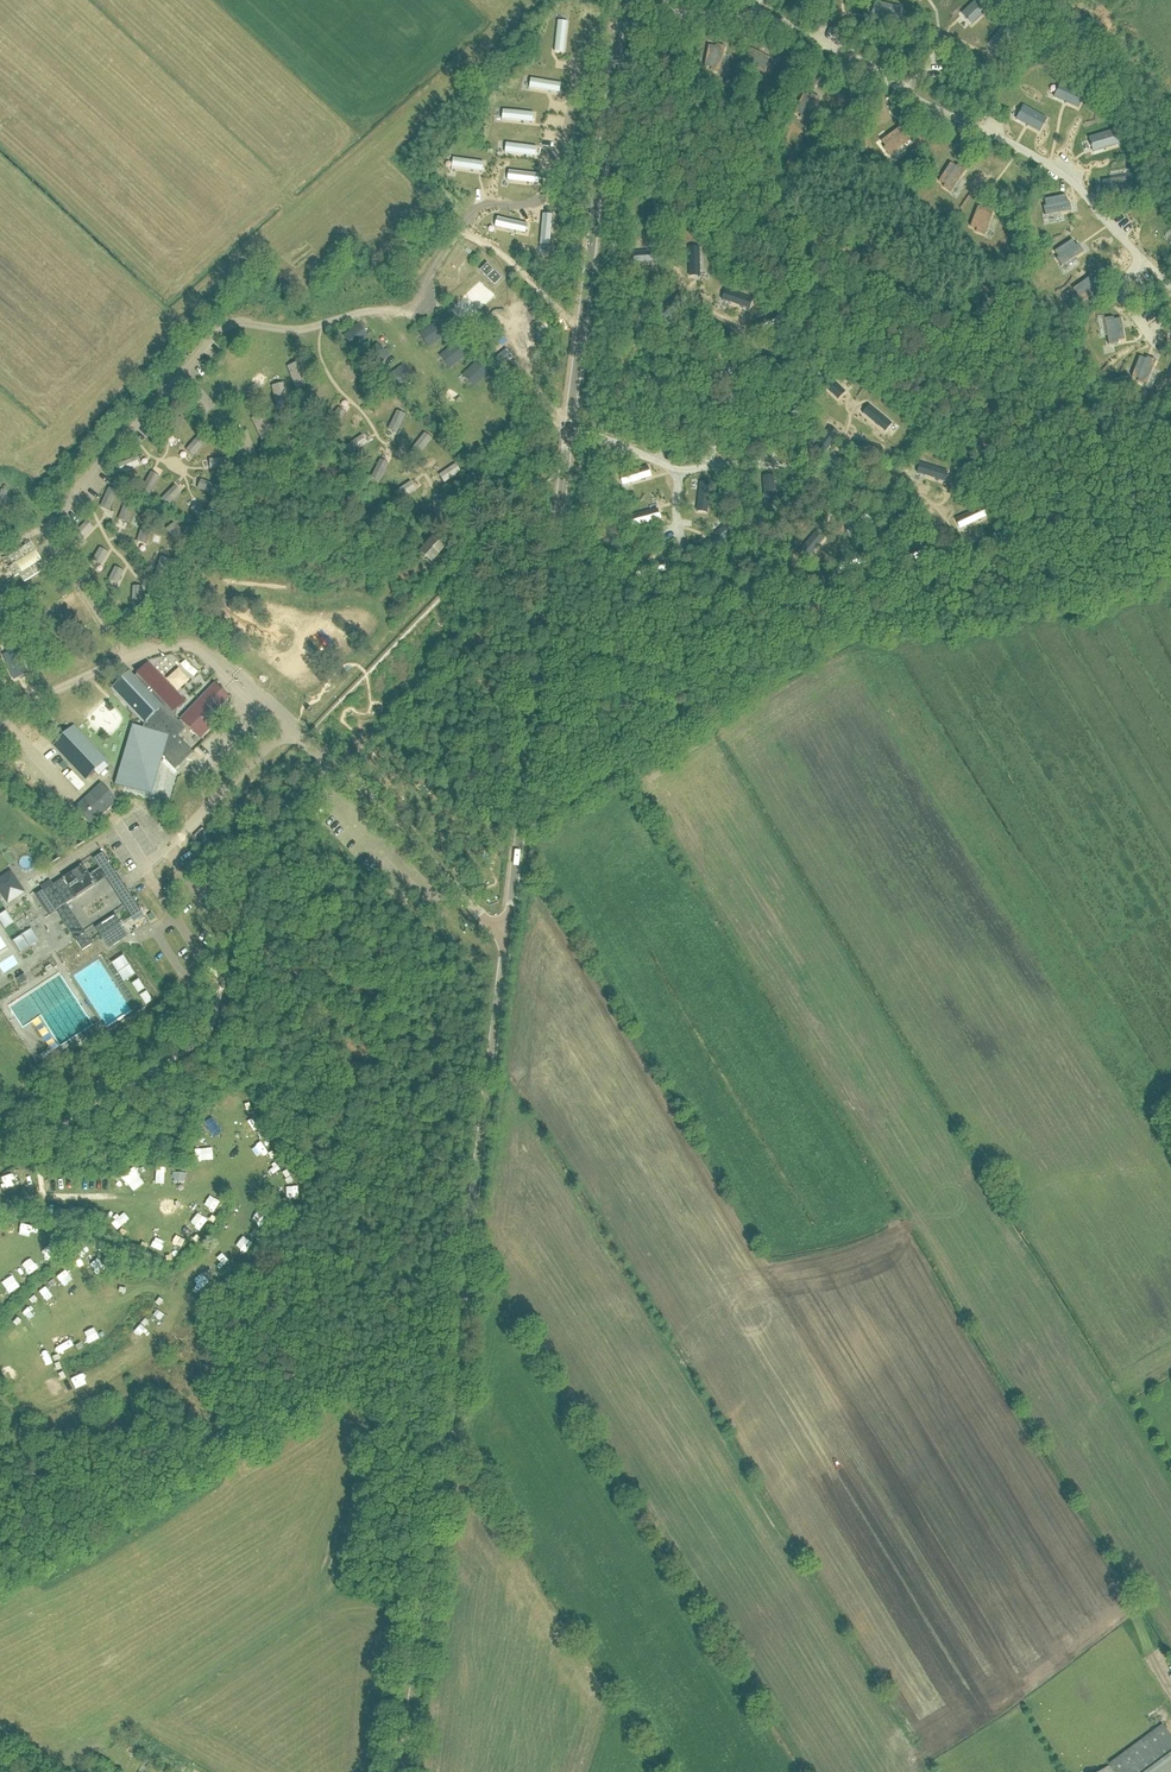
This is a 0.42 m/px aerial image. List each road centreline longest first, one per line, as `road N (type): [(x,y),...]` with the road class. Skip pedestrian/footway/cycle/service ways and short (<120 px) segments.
road 1 (unclassified): [(404,1771),(624,0)]

